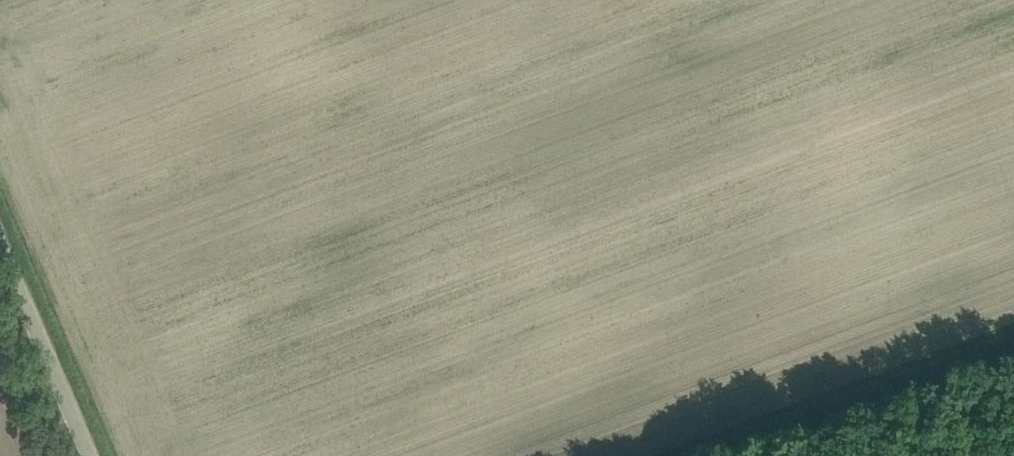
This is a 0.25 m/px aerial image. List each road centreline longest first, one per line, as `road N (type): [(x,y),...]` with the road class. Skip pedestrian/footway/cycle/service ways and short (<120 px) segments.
road 1 (track): [(668,455),(1013,327)]
road 2 (unclassified): [(93,455),(0,242)]

